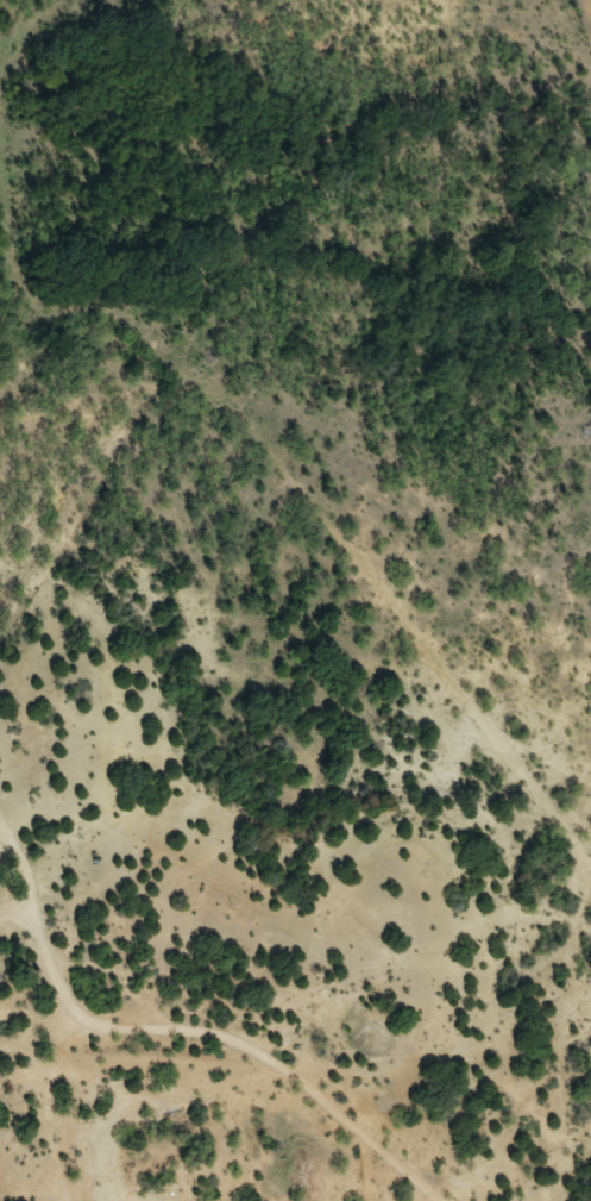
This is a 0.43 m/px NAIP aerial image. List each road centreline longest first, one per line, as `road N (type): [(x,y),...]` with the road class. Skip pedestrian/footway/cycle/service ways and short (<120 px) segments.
road 1 (residential): [(326,1200),(230,1072),(120,1038),(73,1011),(49,956),(30,863),(0,834)]

